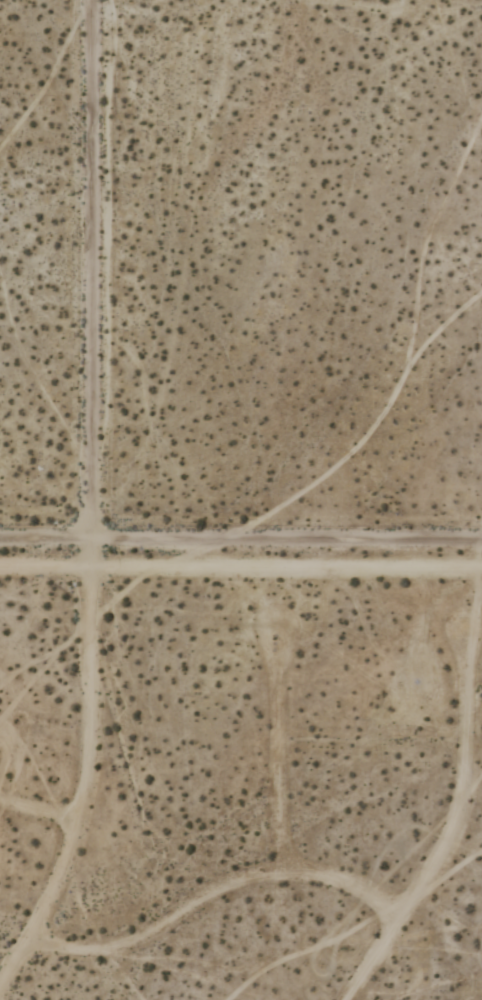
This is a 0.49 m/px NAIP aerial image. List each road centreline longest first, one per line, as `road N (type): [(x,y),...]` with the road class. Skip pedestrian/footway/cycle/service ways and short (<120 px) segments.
road 1 (track): [(91,542),(95,0)]
road 2 (track): [(0,569),(481,570)]
road 3 (residential): [(481,541),(0,542)]
road 4 (track): [(0,987),(47,906),(80,791),(89,726),(90,569)]
road 5 (track): [(396,920),(335,885),(291,877),(223,891),(141,946),(113,955),(82,958),(28,946)]
road 6 (track): [(348,999),(438,862),(460,808),(463,642)]
road 7 (track): [(291,877),(277,833),(277,653)]

